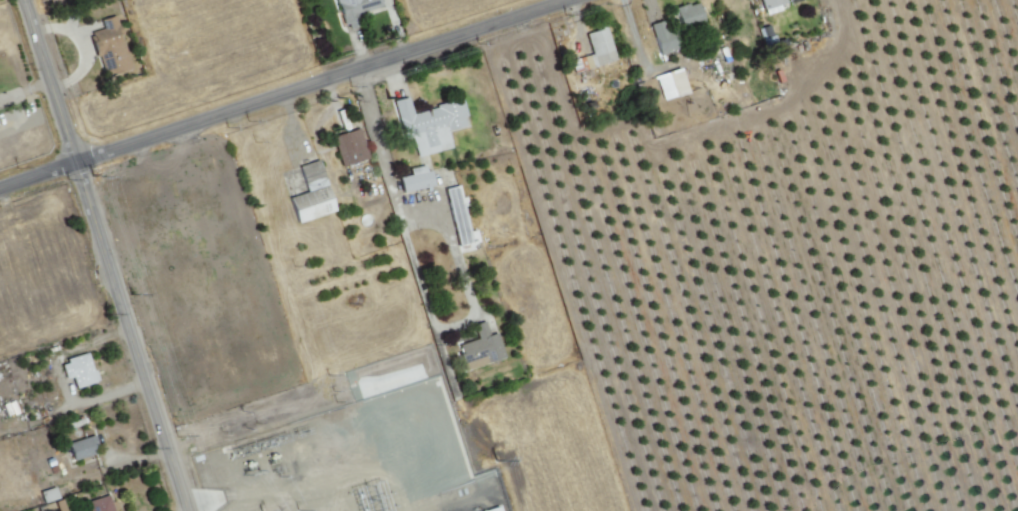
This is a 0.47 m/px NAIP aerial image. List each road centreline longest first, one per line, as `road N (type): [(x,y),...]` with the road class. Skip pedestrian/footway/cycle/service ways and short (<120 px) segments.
road 1 (residential): [(0,188),(572,0)]
road 2 (tertiary): [(26,0),(187,510)]

